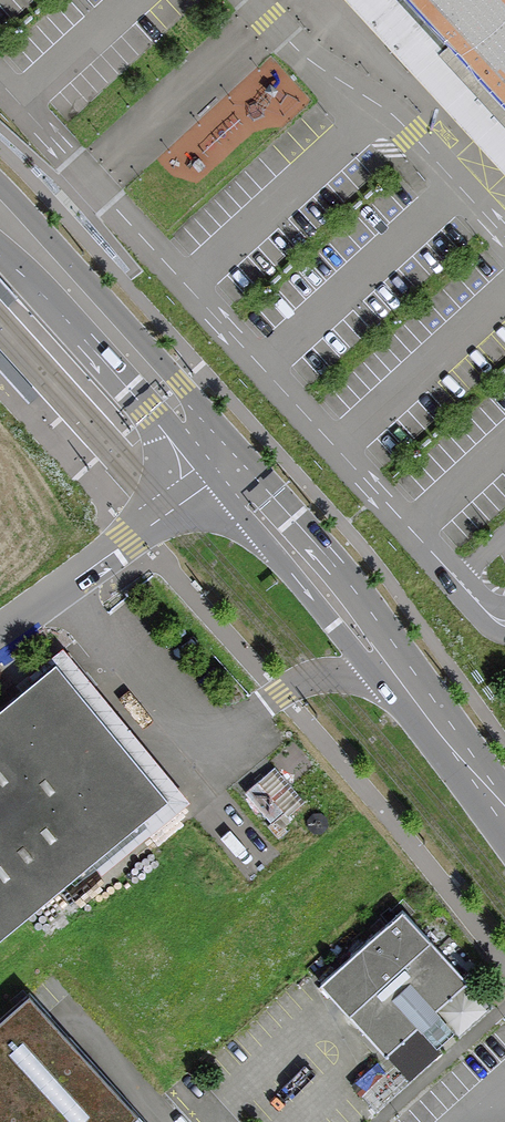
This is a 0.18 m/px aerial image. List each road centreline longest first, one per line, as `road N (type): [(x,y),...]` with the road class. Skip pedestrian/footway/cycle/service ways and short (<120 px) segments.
road 1 (unclassified): [(504,815),(215,461)]
road 2 (unclassified): [(215,461),(200,412),(182,384),(0,182)]
road 3 (unclassified): [(0,252),(168,432),(215,461)]
road 4 (residential): [(215,461),(0,634)]

